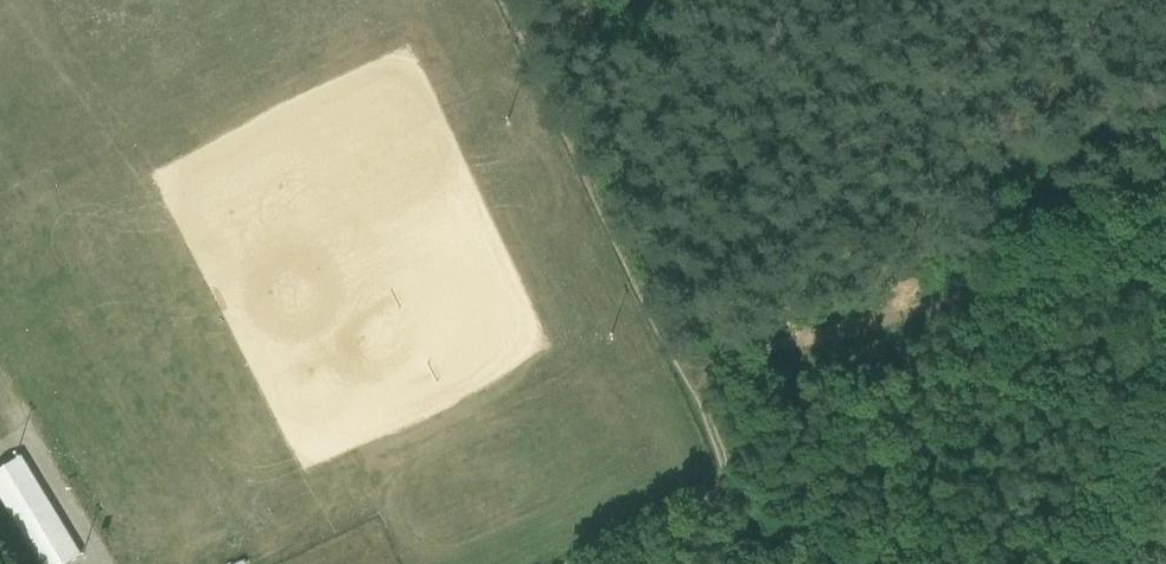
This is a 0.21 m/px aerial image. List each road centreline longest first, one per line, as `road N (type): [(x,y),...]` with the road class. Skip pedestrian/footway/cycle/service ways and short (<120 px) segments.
road 1 (track): [(573,563),(715,494),(722,470),(686,375),(966,292),(1165,217)]

